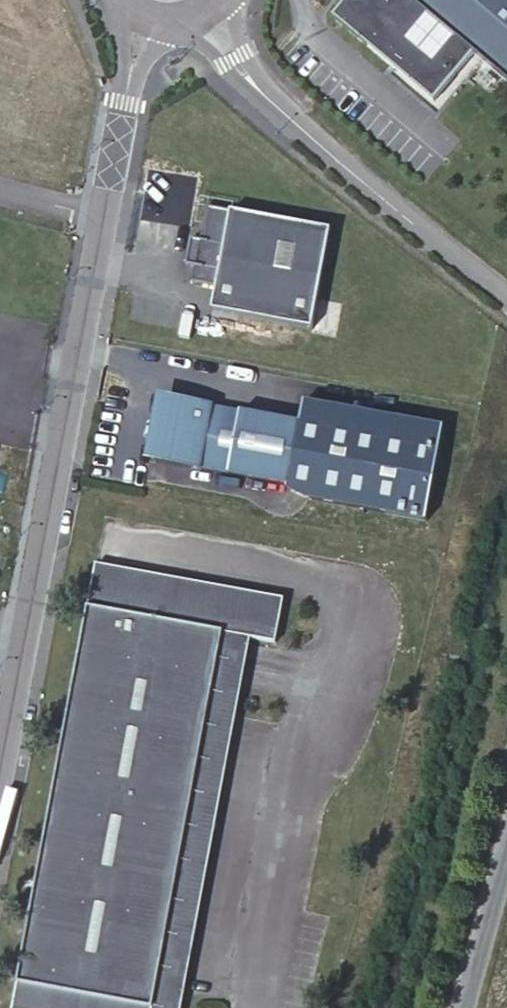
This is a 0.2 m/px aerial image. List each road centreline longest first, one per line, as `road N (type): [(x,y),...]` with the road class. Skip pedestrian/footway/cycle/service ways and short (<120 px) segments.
road 1 (residential): [(148,19),(100,218),(0,767)]
road 2 (unclassified): [(506,296),(286,115)]
road 3 (unclassified): [(467,1007),(506,863)]
road 4 (unclassified): [(175,23),(267,110),(286,115)]
road 5 (unclassified): [(286,115),(246,52),(233,0)]

